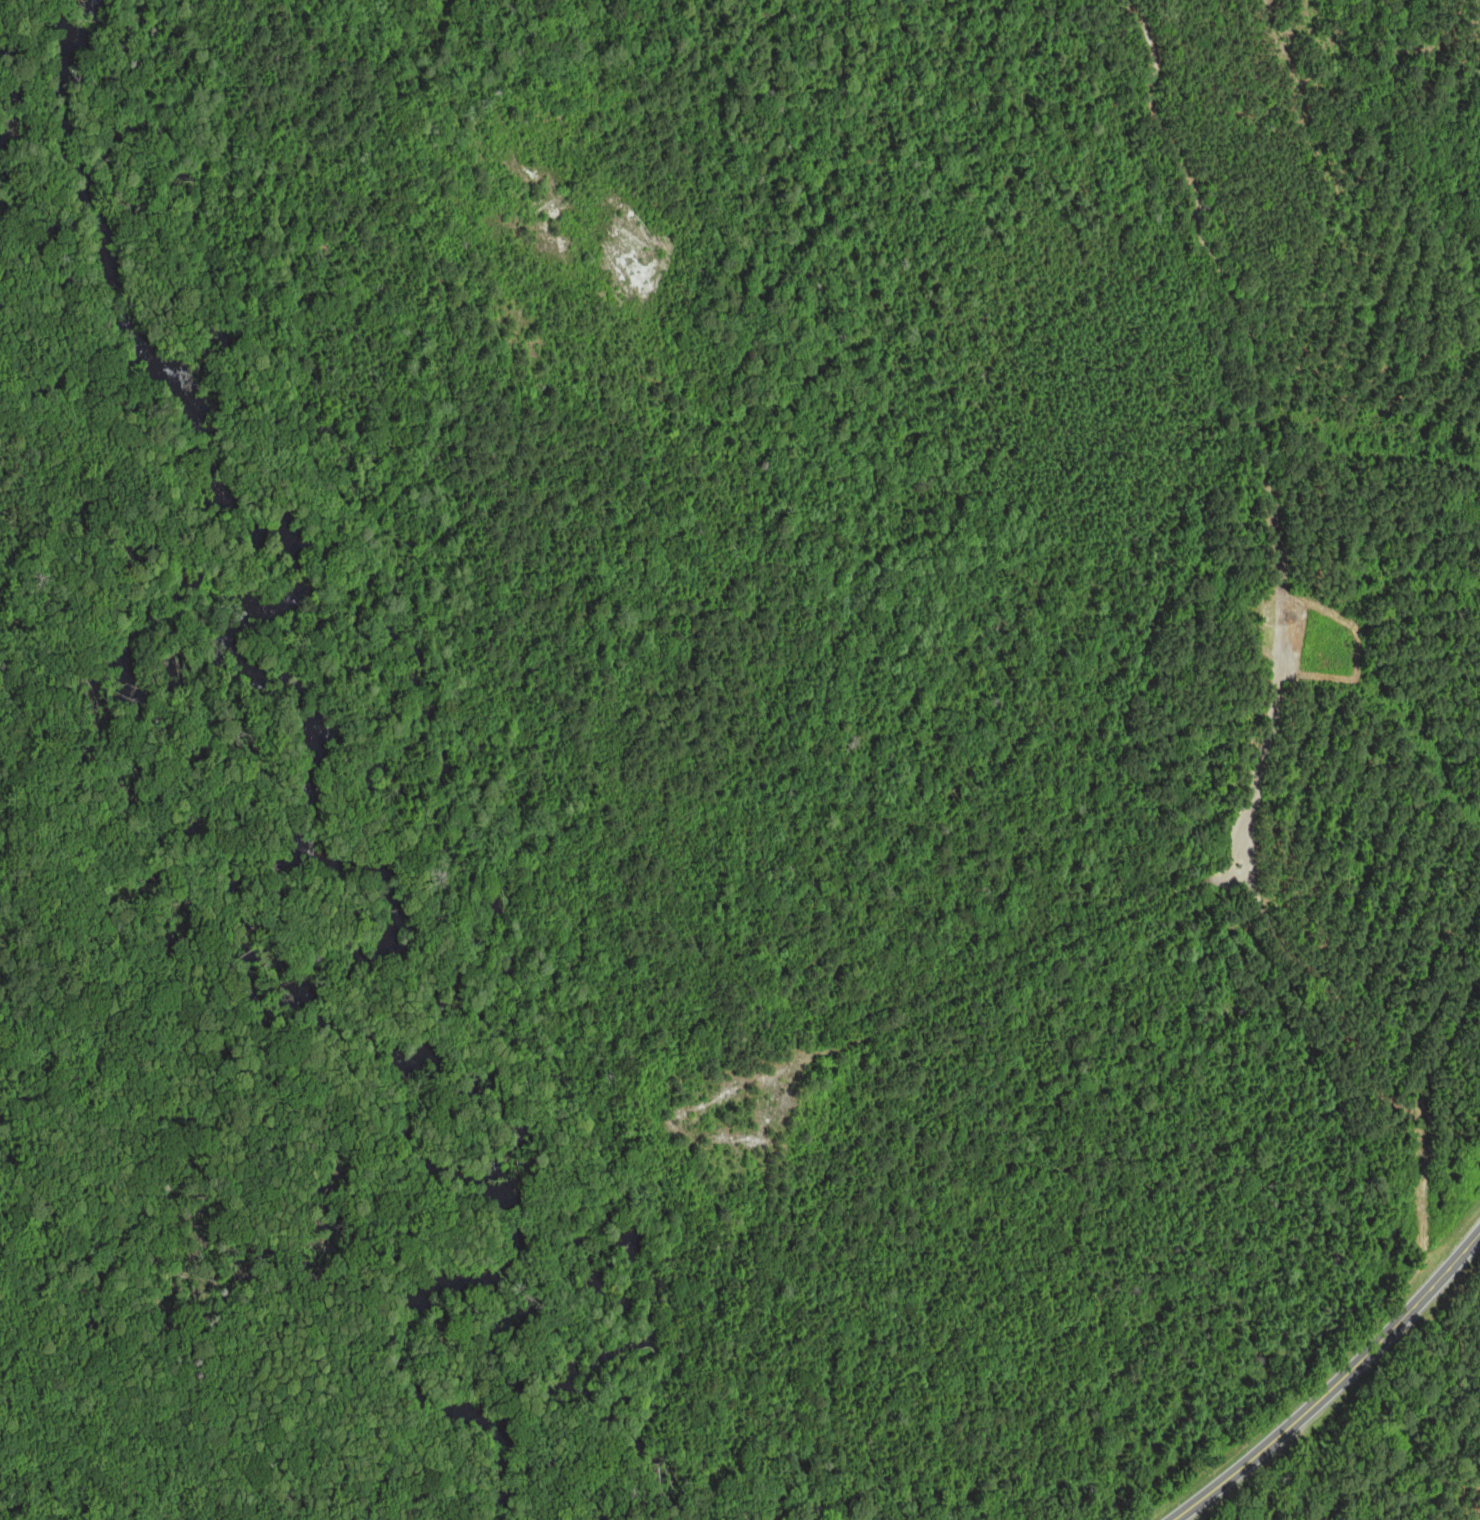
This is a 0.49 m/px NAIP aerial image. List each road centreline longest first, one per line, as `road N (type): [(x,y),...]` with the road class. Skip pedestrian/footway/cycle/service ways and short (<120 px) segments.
road 1 (trunk): [(1174,1519),(1313,1405),(1479,1233)]

